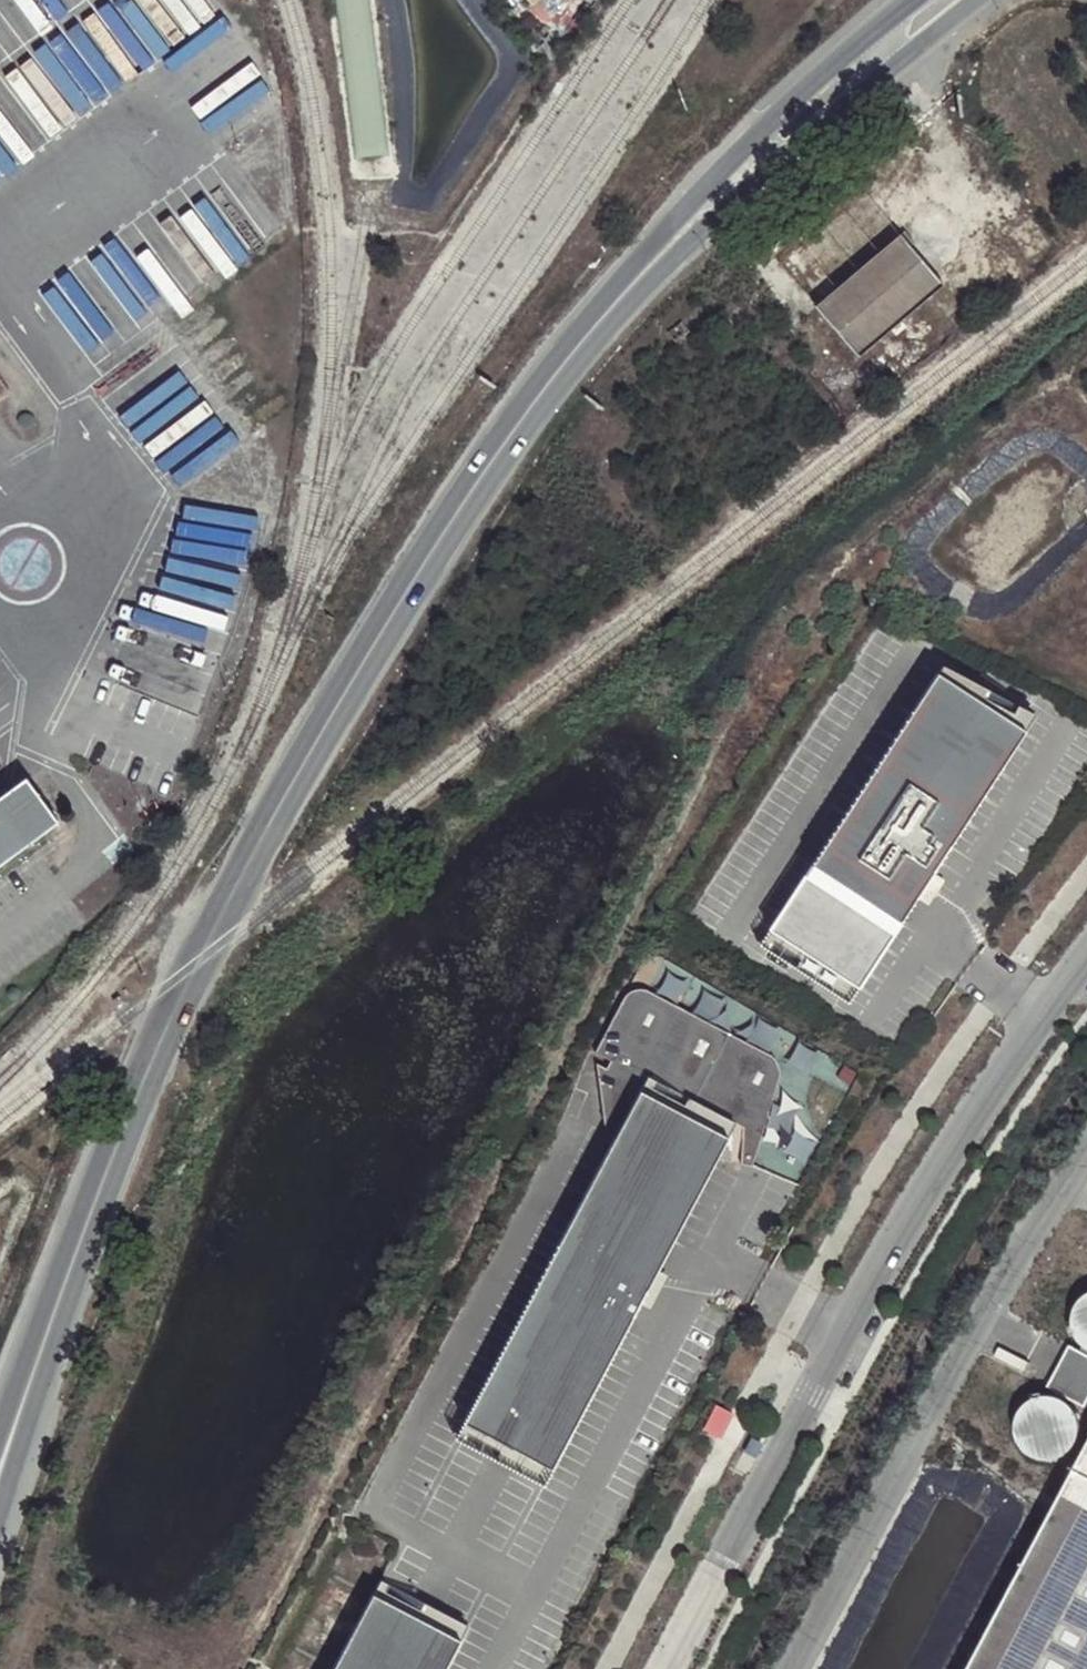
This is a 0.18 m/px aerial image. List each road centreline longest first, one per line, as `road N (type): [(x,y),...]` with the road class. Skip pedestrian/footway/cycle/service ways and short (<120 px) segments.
road 1 (primary): [(647,264),(539,391),(442,532),(260,838),(197,962),(0,1463)]
road 2 (unclassified): [(1086,957),(898,1236),(666,1668)]
road 3 (primary): [(647,264),(983,0)]
road 4 (primary): [(911,0),(746,133),(647,264)]

